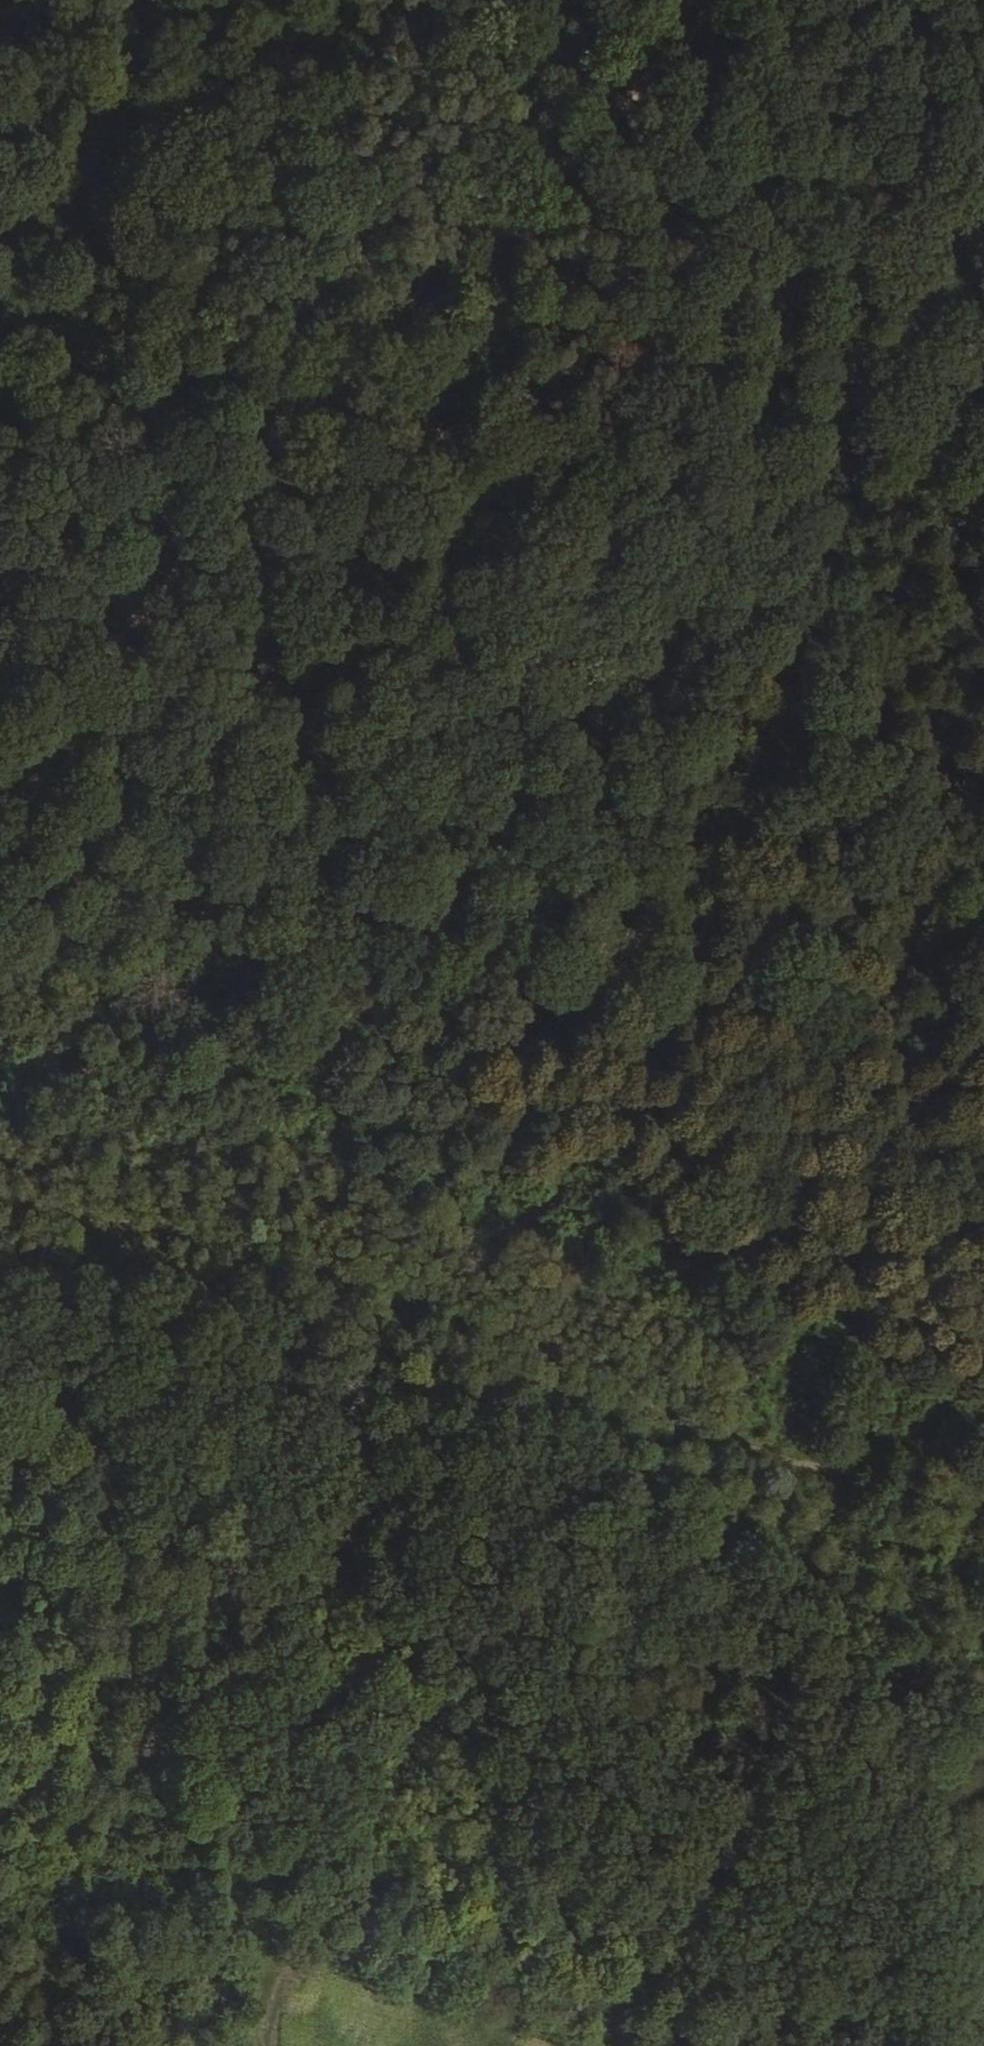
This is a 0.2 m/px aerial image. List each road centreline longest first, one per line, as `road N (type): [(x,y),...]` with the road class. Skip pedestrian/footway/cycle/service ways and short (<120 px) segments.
road 1 (track): [(0,772),(721,0)]

